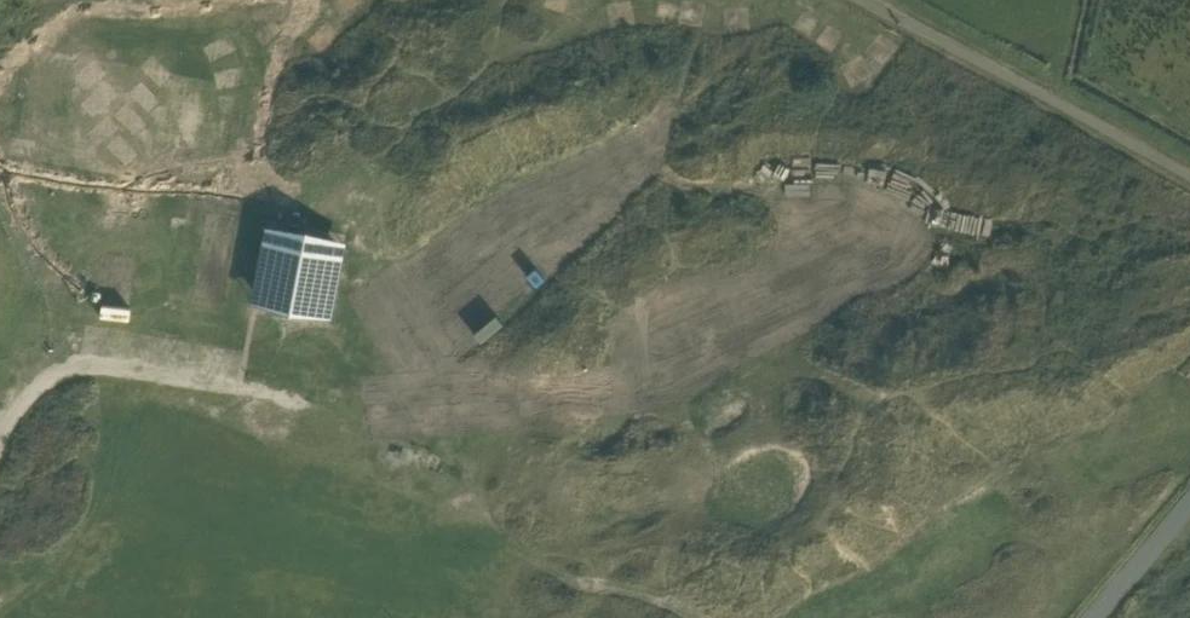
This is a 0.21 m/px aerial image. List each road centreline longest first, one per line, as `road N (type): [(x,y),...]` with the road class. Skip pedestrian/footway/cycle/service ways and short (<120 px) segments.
road 1 (unclassified): [(1085,617),(1189,496)]

